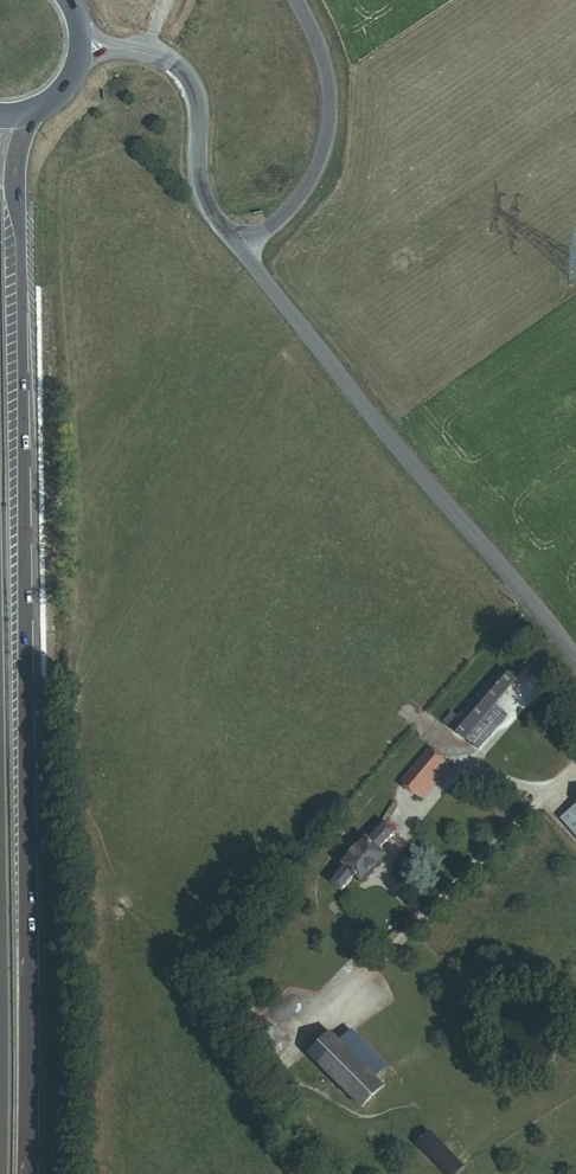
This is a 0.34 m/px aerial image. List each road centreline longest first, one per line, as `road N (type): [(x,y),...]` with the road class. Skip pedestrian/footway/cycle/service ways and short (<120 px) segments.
road 1 (trunk): [(25,1173),(14,170),(30,110)]
road 2 (tertiary): [(238,247),(575,664)]
road 3 (tertiary): [(81,45),(146,53),(184,79),(192,96),(199,189),(238,247)]
road 4 (unclassified): [(238,247),(304,188),(327,122),(317,45),(294,0)]

